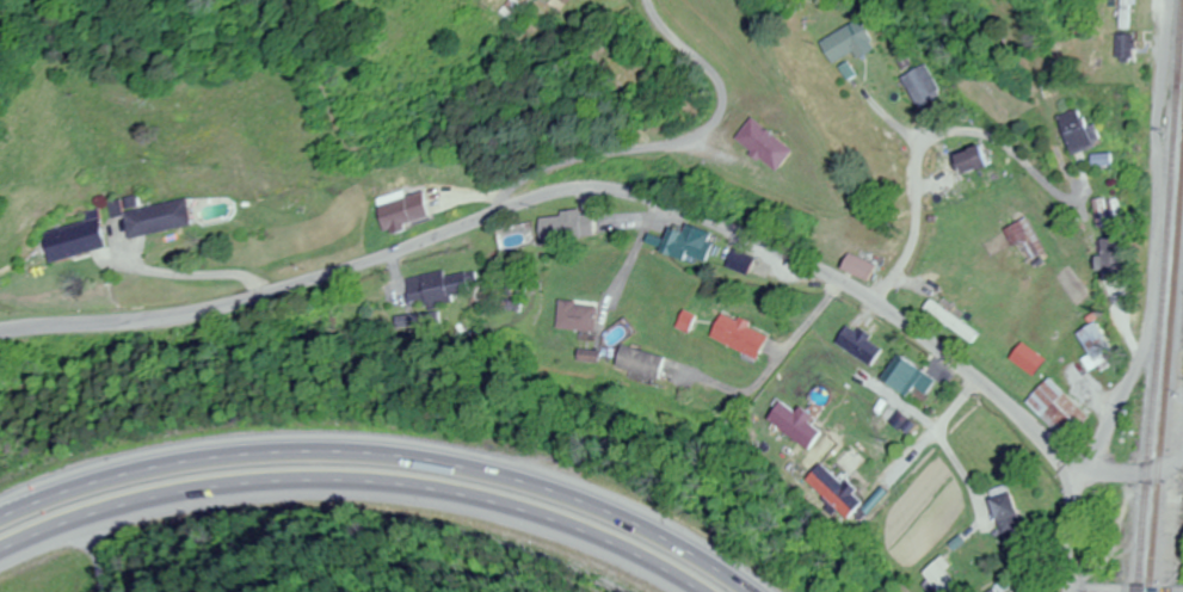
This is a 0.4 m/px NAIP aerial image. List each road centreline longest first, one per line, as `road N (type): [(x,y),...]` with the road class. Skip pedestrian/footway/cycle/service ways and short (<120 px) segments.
road 1 (trunk): [(760,591),(592,499),(532,477),(408,452),(221,454),(98,480),(0,517)]
road 2 (residential): [(1070,591),(1070,489),(1055,462),(961,370),(861,297),(785,258),(623,195),(561,191),(486,212)]
road 3 (trunk): [(0,557),(177,499),(369,487),(430,493),(553,524),(693,591)]
road 4 (residential): [(0,335),(199,313),(486,212)]
road 5 (residential): [(1088,476),(1138,365),(1146,322),(1164,0)]
road 6 (residential): [(486,212),(524,173),(571,156),(677,138),(713,116),(715,82),(641,0)]
road 7 (residential): [(861,297),(898,258),(913,209),(908,149),(926,132),(961,128),(998,141),(1039,181),(1073,195)]
road 8 (residential): [(1065,479),(1163,475),(1182,465)]

